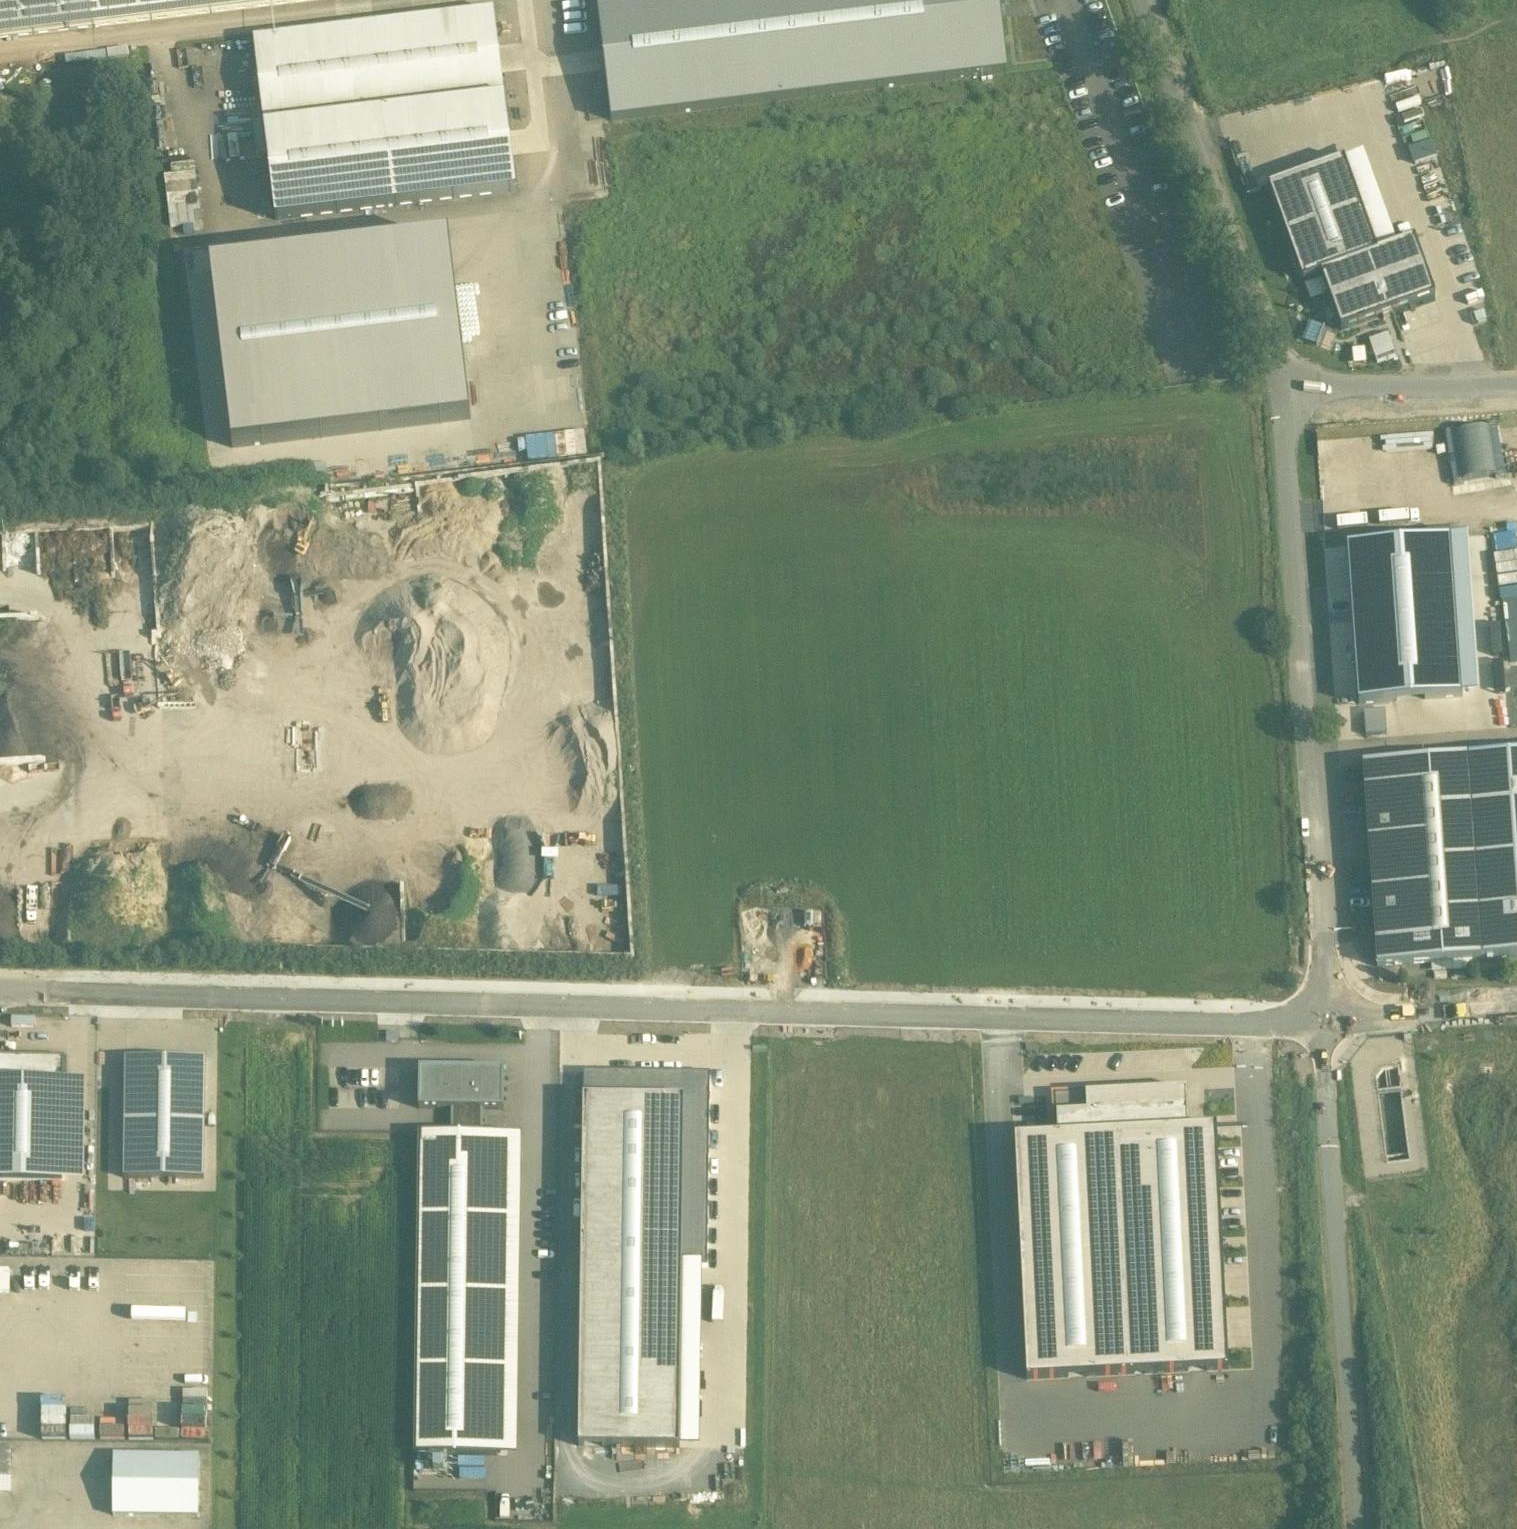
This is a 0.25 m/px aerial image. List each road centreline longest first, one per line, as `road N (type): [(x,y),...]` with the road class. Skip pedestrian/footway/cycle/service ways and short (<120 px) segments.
road 1 (unclassified): [(1324,1018),(0,991)]
road 2 (residential): [(1324,1018),(1327,919),(1280,392)]
road 3 (unclassified): [(1324,1018),(1354,1528)]
road 4 (residential): [(1280,392),(1268,337),(1147,0)]
road 5 (residential): [(1516,383),(1280,392)]
road 6 (residential): [(1516,1002),(1324,1018)]

